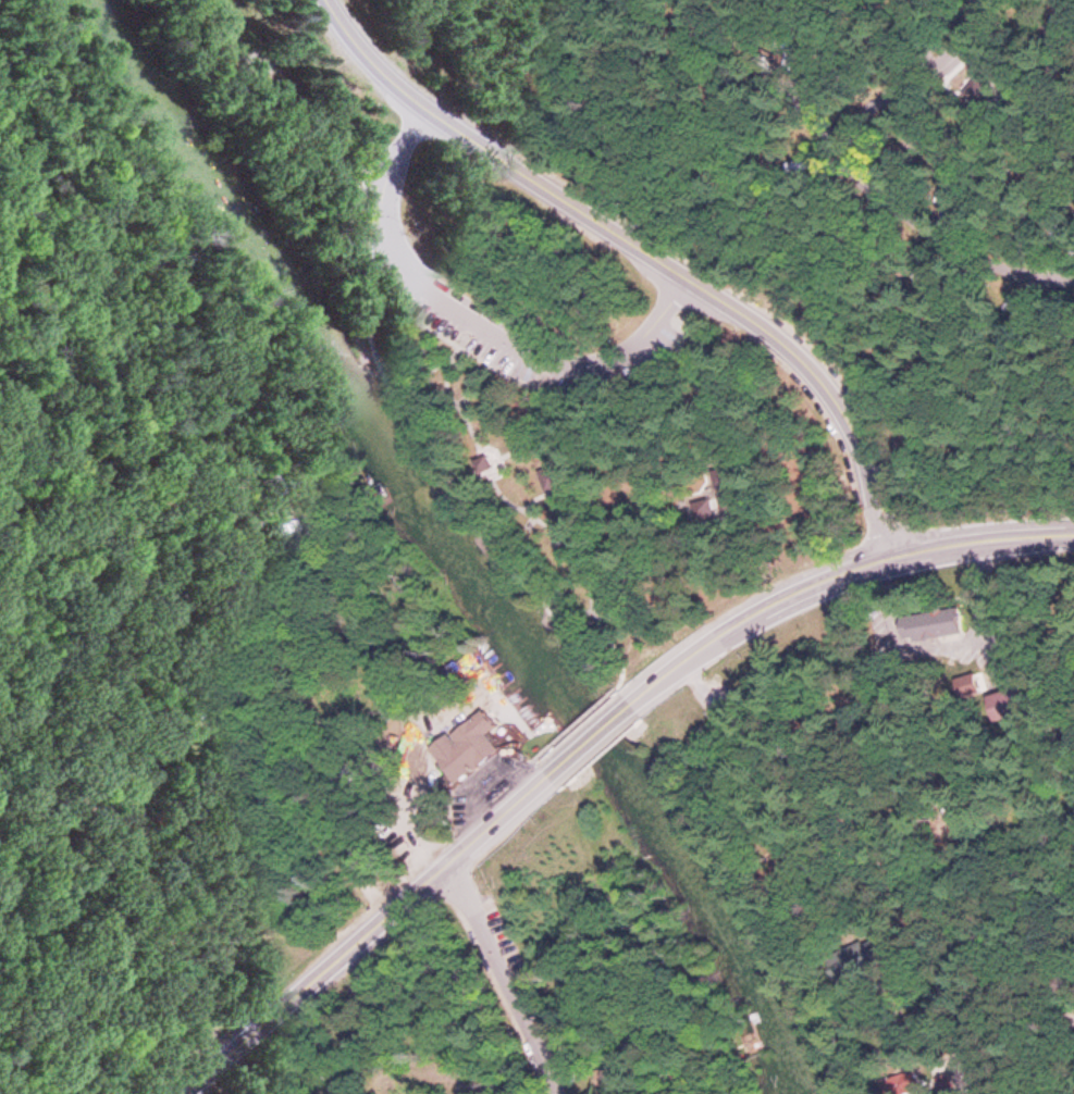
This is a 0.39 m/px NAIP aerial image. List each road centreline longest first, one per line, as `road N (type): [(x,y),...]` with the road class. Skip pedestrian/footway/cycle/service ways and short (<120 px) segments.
road 1 (residential): [(325,0),(381,70),(424,105),(691,272),(797,349),(854,424),(892,562)]
road 2 (residential): [(682,662),(1073,1025)]
road 3 (secondary): [(1073,538),(967,547),(816,589),(729,632),(630,704)]
road 4 (secondary): [(548,776),(186,1093)]
road 5 (residential): [(449,865),(544,1042),(562,1093)]

